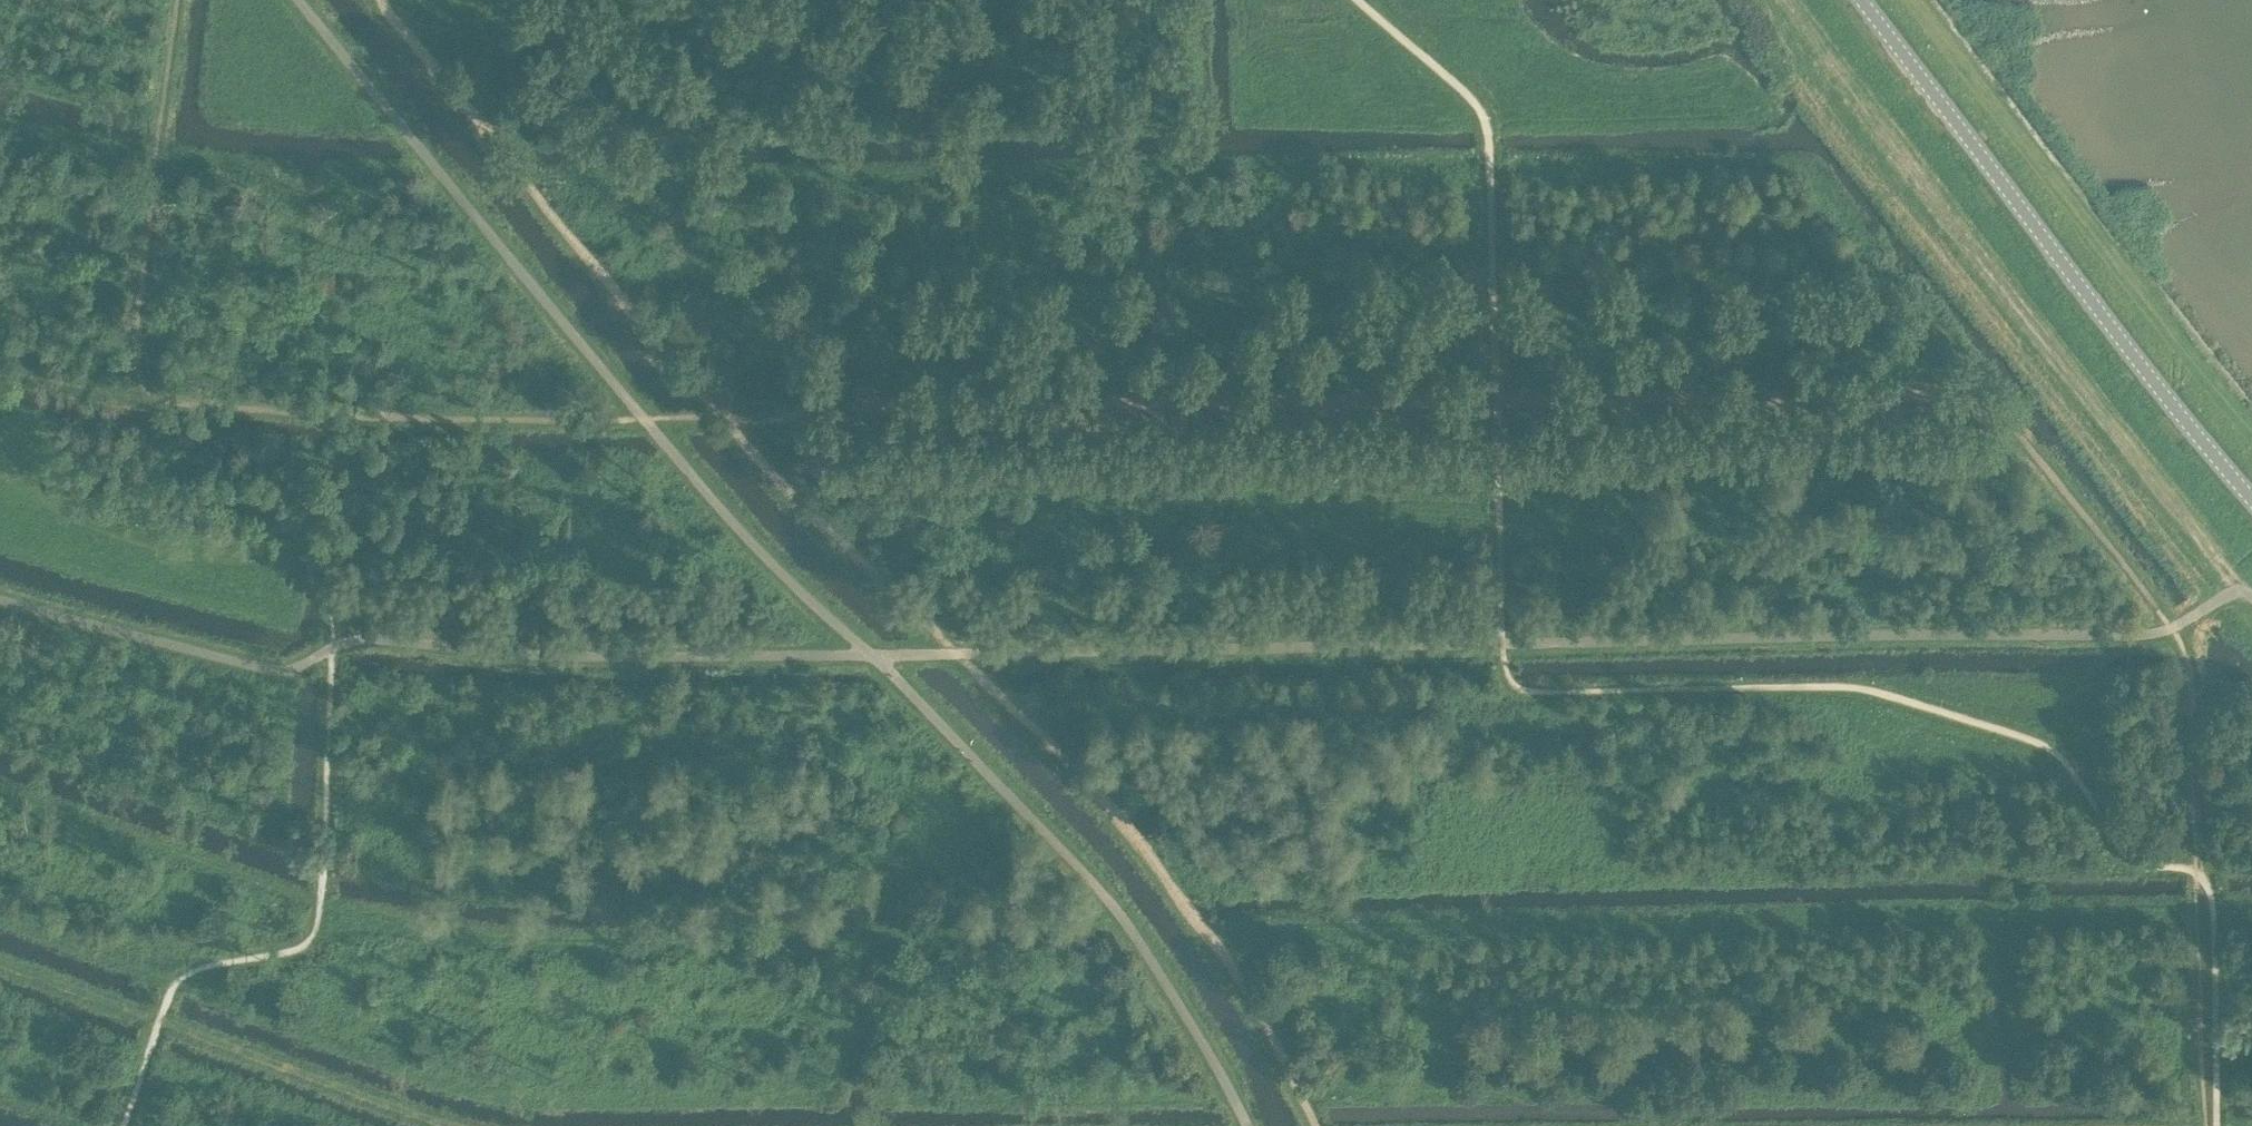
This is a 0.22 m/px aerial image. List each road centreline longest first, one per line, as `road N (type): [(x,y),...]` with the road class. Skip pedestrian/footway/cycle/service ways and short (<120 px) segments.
road 1 (track): [(1786,0),(2240,589)]
road 2 (tertiary): [(2251,501),(1861,0)]
road 3 (track): [(2251,416),(1931,0)]
road 4 (track): [(0,961),(461,1125)]
road 5 (track): [(852,929),(1129,924)]

